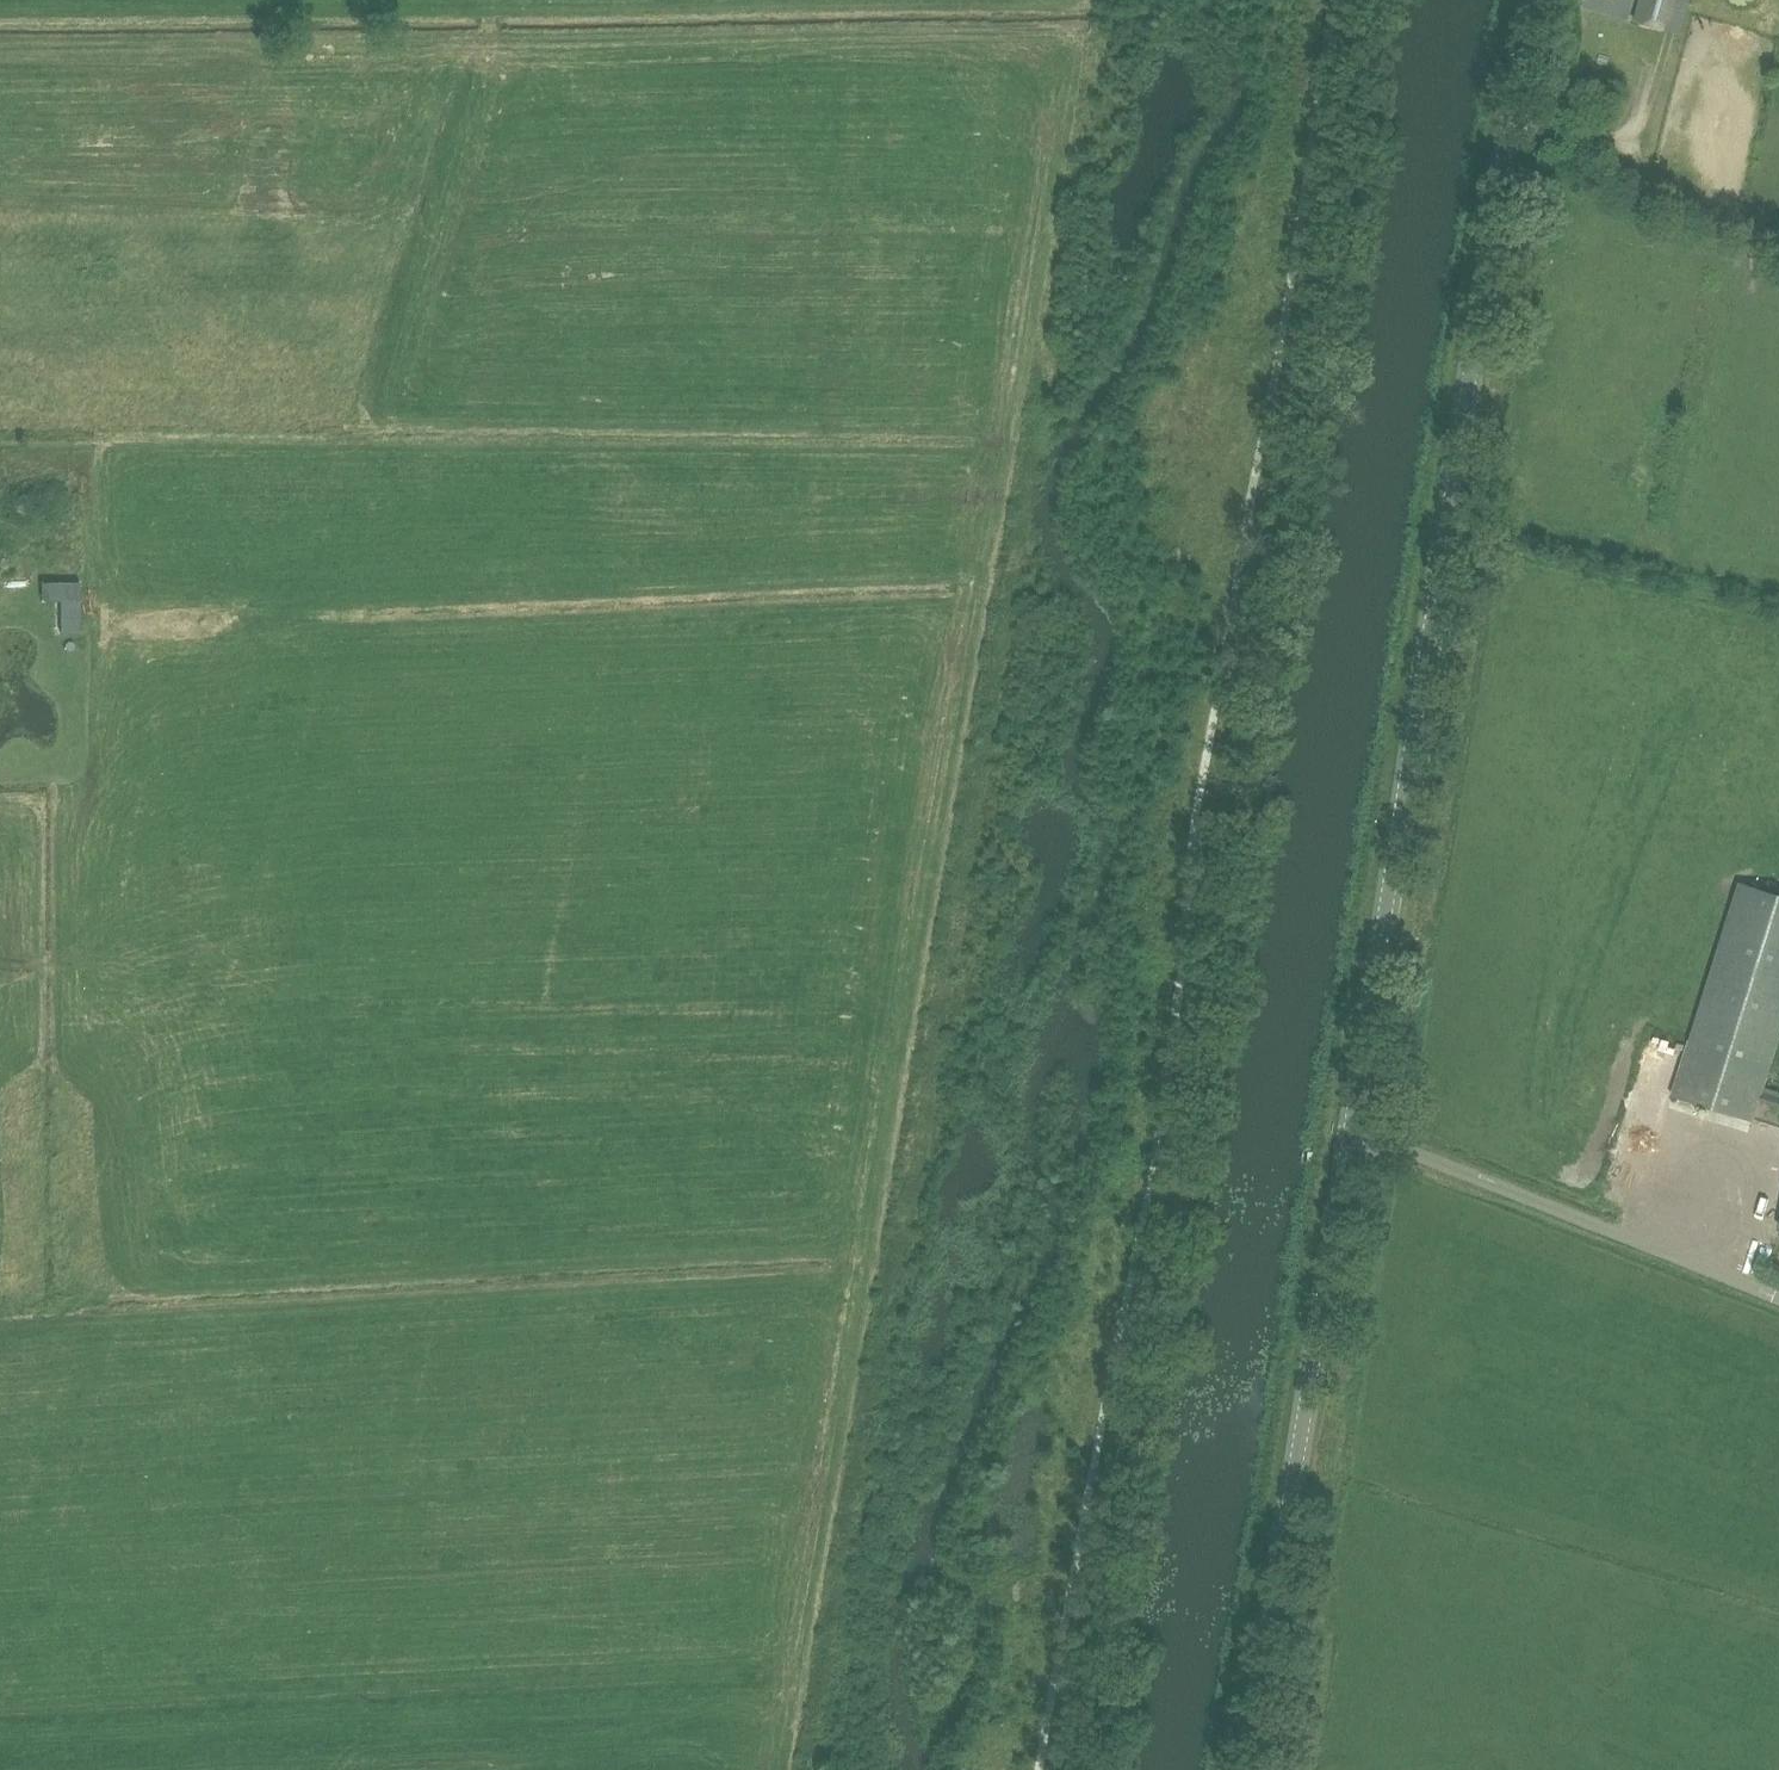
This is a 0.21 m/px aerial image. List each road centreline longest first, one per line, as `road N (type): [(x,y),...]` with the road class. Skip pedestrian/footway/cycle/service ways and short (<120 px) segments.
road 1 (tertiary): [(1350,1130),(1530,0)]
road 2 (tertiary): [(1245,1769),(1350,1130)]
road 3 (unclassified): [(1778,1303),(1350,1130)]

